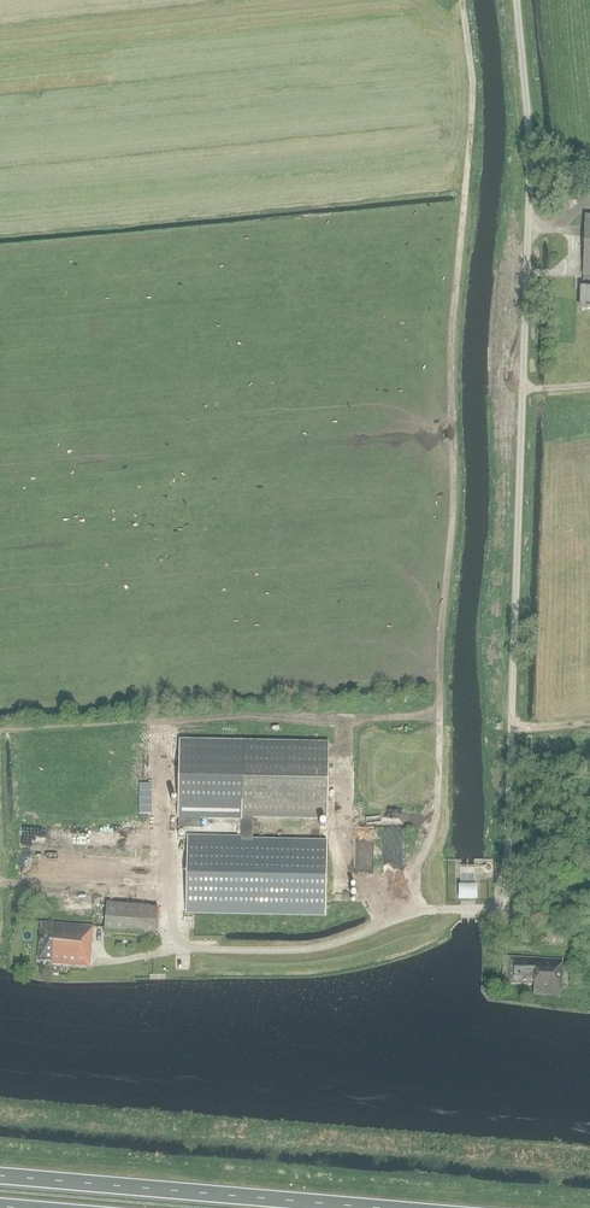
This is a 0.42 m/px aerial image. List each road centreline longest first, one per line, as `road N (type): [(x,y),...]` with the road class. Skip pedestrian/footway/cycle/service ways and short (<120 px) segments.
road 1 (unclassified): [(184,948),(312,948),(403,917),(504,901),(530,167),(516,0)]
road 2 (trunk): [(380,1207),(0,1176)]

